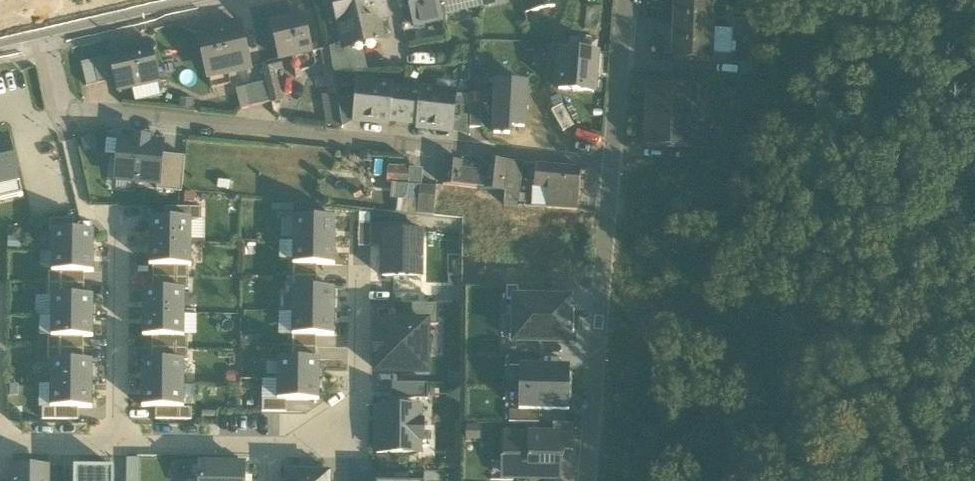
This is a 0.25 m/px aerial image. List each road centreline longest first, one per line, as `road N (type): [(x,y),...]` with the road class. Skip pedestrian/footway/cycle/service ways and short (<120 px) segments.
road 1 (residential): [(612,166),(62,107),(53,59),(35,27)]
road 2 (residential): [(612,166),(585,480)]
road 3 (residential): [(272,436),(356,436),(361,275)]
road 4 (residential): [(119,436),(120,217)]
road 5 (residential): [(628,0),(612,166)]
road 6 (residential): [(119,436),(272,436)]
road 7 (unclassified): [(154,0),(35,27)]

